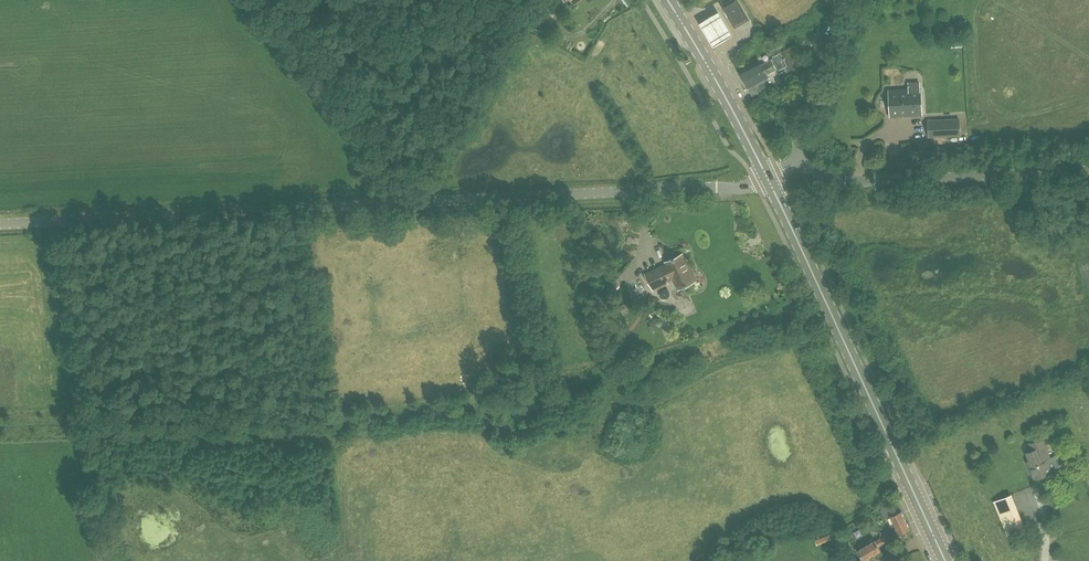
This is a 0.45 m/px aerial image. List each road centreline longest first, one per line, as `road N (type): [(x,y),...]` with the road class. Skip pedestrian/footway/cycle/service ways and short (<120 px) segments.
road 1 (unclassified): [(0,223),(735,189),(769,178)]
road 2 (secondary): [(945,560),(769,178)]
road 3 (unclassified): [(800,165),(848,181),(1088,171)]
road 4 (secondary): [(769,178),(668,0)]
road 5 (unclassified): [(800,165),(803,103),(842,0)]

